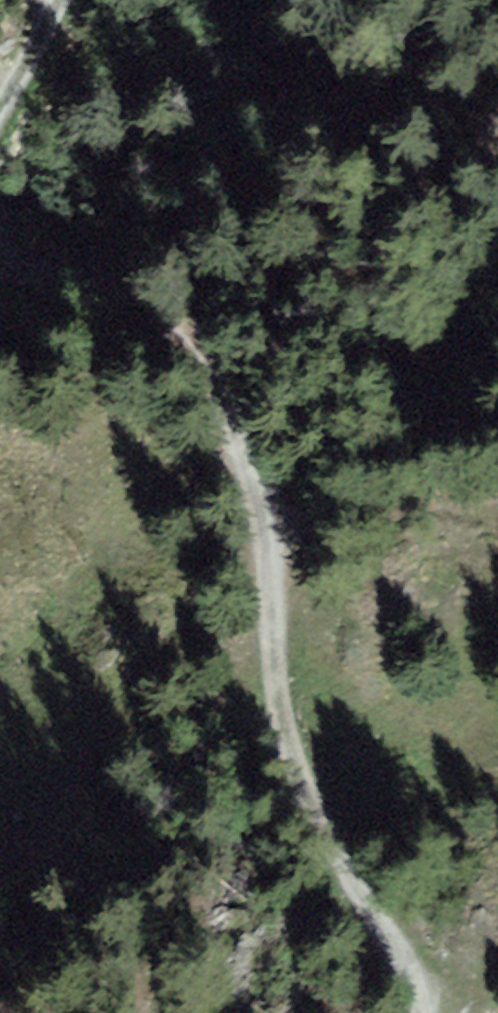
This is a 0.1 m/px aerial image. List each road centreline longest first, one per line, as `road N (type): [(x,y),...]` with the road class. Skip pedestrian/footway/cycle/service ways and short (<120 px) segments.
road 1 (track): [(0,256),(148,311),(189,346),(243,466),(277,723),(303,789),(382,935),(419,983),(419,1012)]
road 2 (track): [(252,533),(497,505)]

